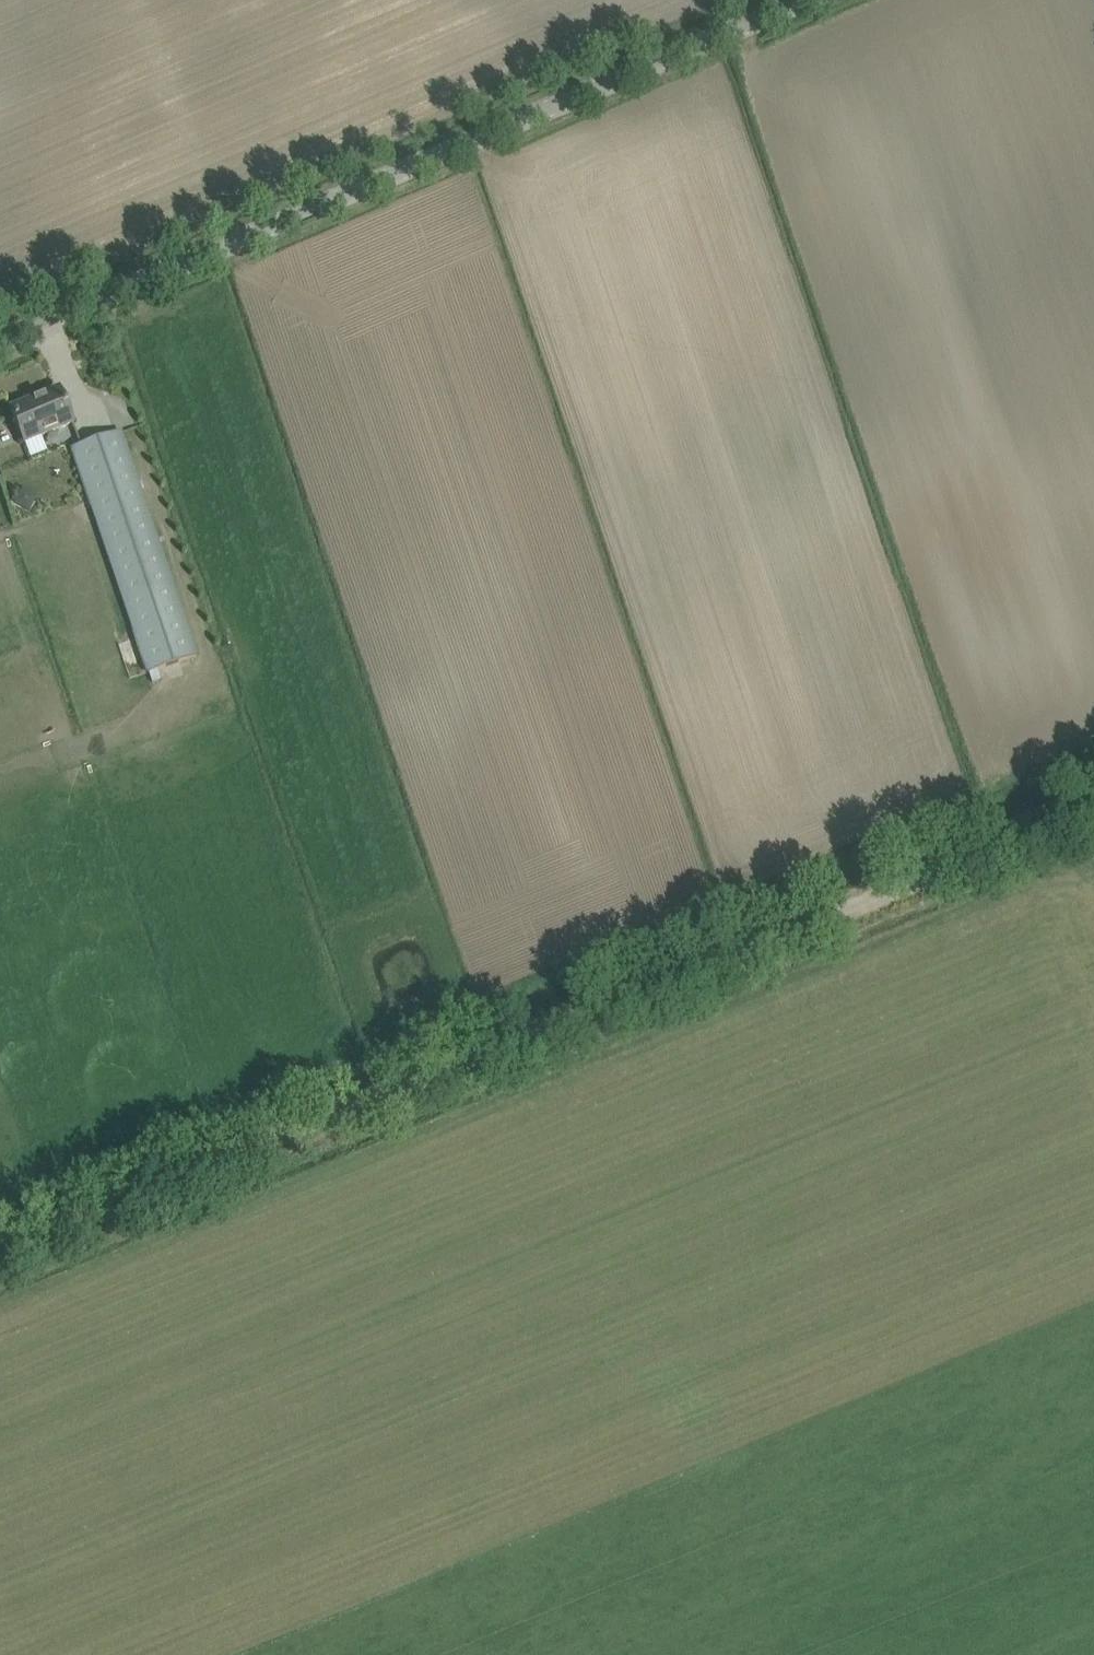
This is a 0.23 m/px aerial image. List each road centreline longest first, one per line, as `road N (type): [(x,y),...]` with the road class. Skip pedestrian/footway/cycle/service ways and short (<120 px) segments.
road 1 (track): [(1093,802),(0,1248)]
road 2 (unclassified): [(0,341),(805,0)]

